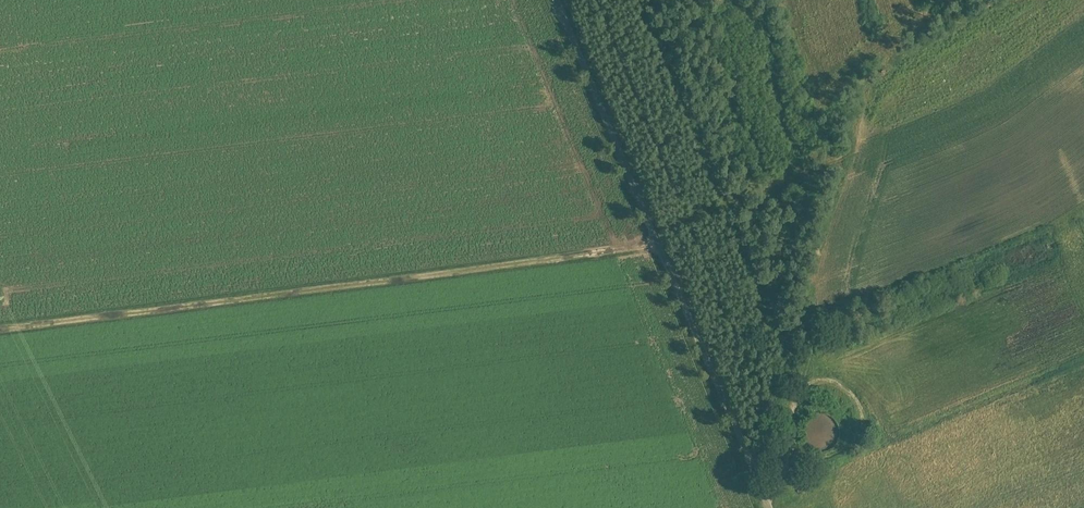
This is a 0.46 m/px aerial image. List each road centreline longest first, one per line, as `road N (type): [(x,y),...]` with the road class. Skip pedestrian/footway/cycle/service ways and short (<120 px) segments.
road 1 (track): [(0,331),(657,244)]
road 2 (track): [(770,507),(555,0)]

